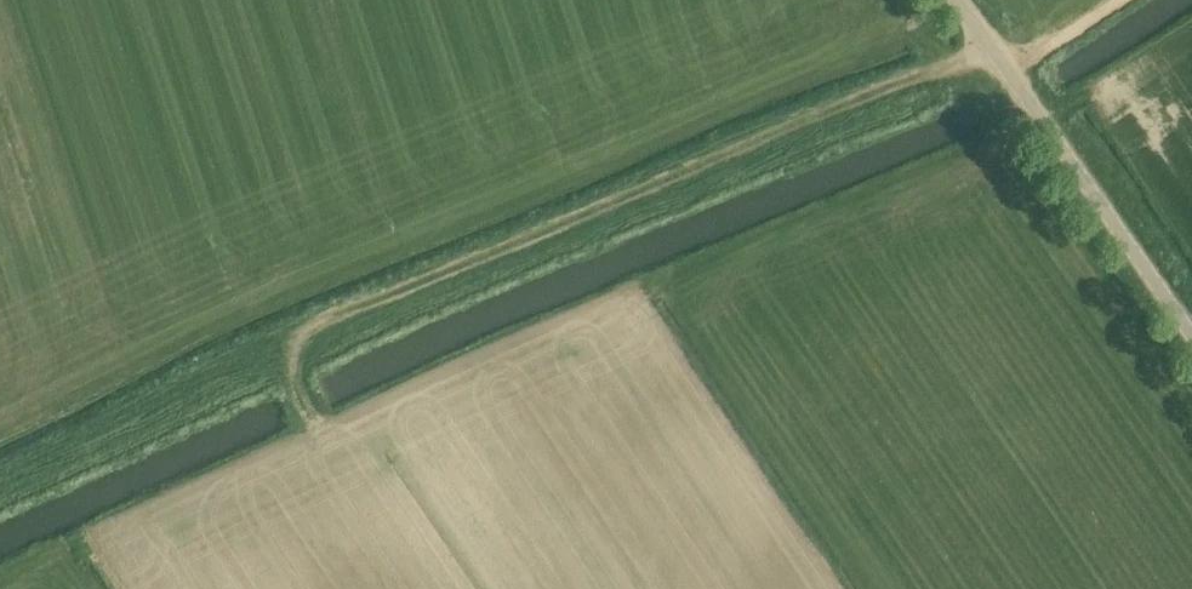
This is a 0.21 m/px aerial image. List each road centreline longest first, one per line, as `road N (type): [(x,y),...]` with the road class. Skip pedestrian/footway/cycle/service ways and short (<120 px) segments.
road 1 (unclassified): [(1191,336),(957,0)]

